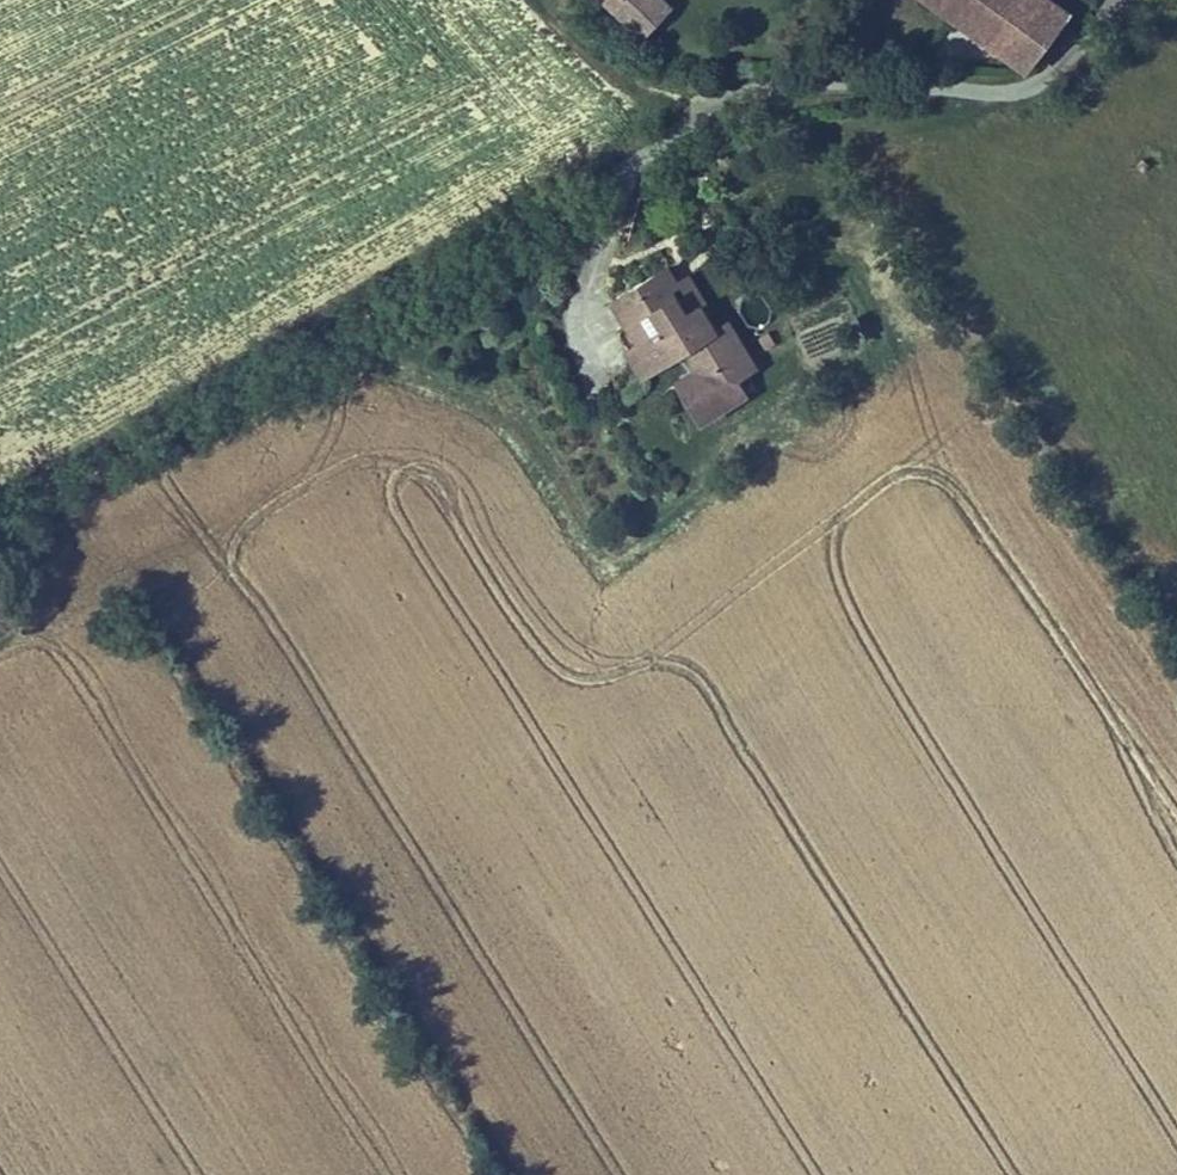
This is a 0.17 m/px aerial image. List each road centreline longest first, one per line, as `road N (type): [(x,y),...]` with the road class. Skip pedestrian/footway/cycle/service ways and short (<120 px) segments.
road 1 (unclassified): [(0,537),(708,135),(734,88),(1081,78),(1145,0)]
road 2 (track): [(554,0),(615,68),(734,88)]

